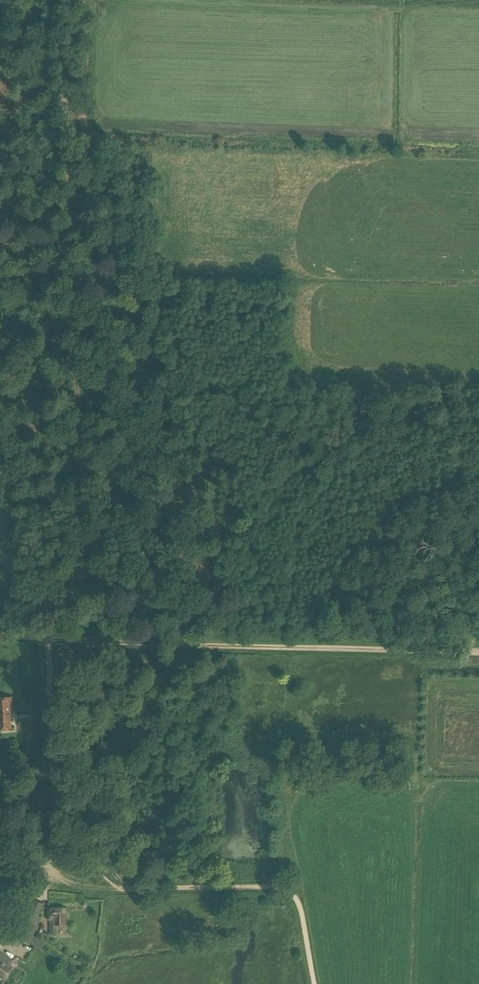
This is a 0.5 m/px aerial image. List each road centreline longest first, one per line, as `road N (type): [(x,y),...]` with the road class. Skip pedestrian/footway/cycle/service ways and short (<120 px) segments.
road 1 (track): [(45,0),(86,537),(82,577),(47,638)]
road 2 (track): [(47,638),(478,647)]
road 3 (track): [(314,983),(302,908),(288,890),(146,888)]
road 4 (track): [(55,839),(47,638)]

